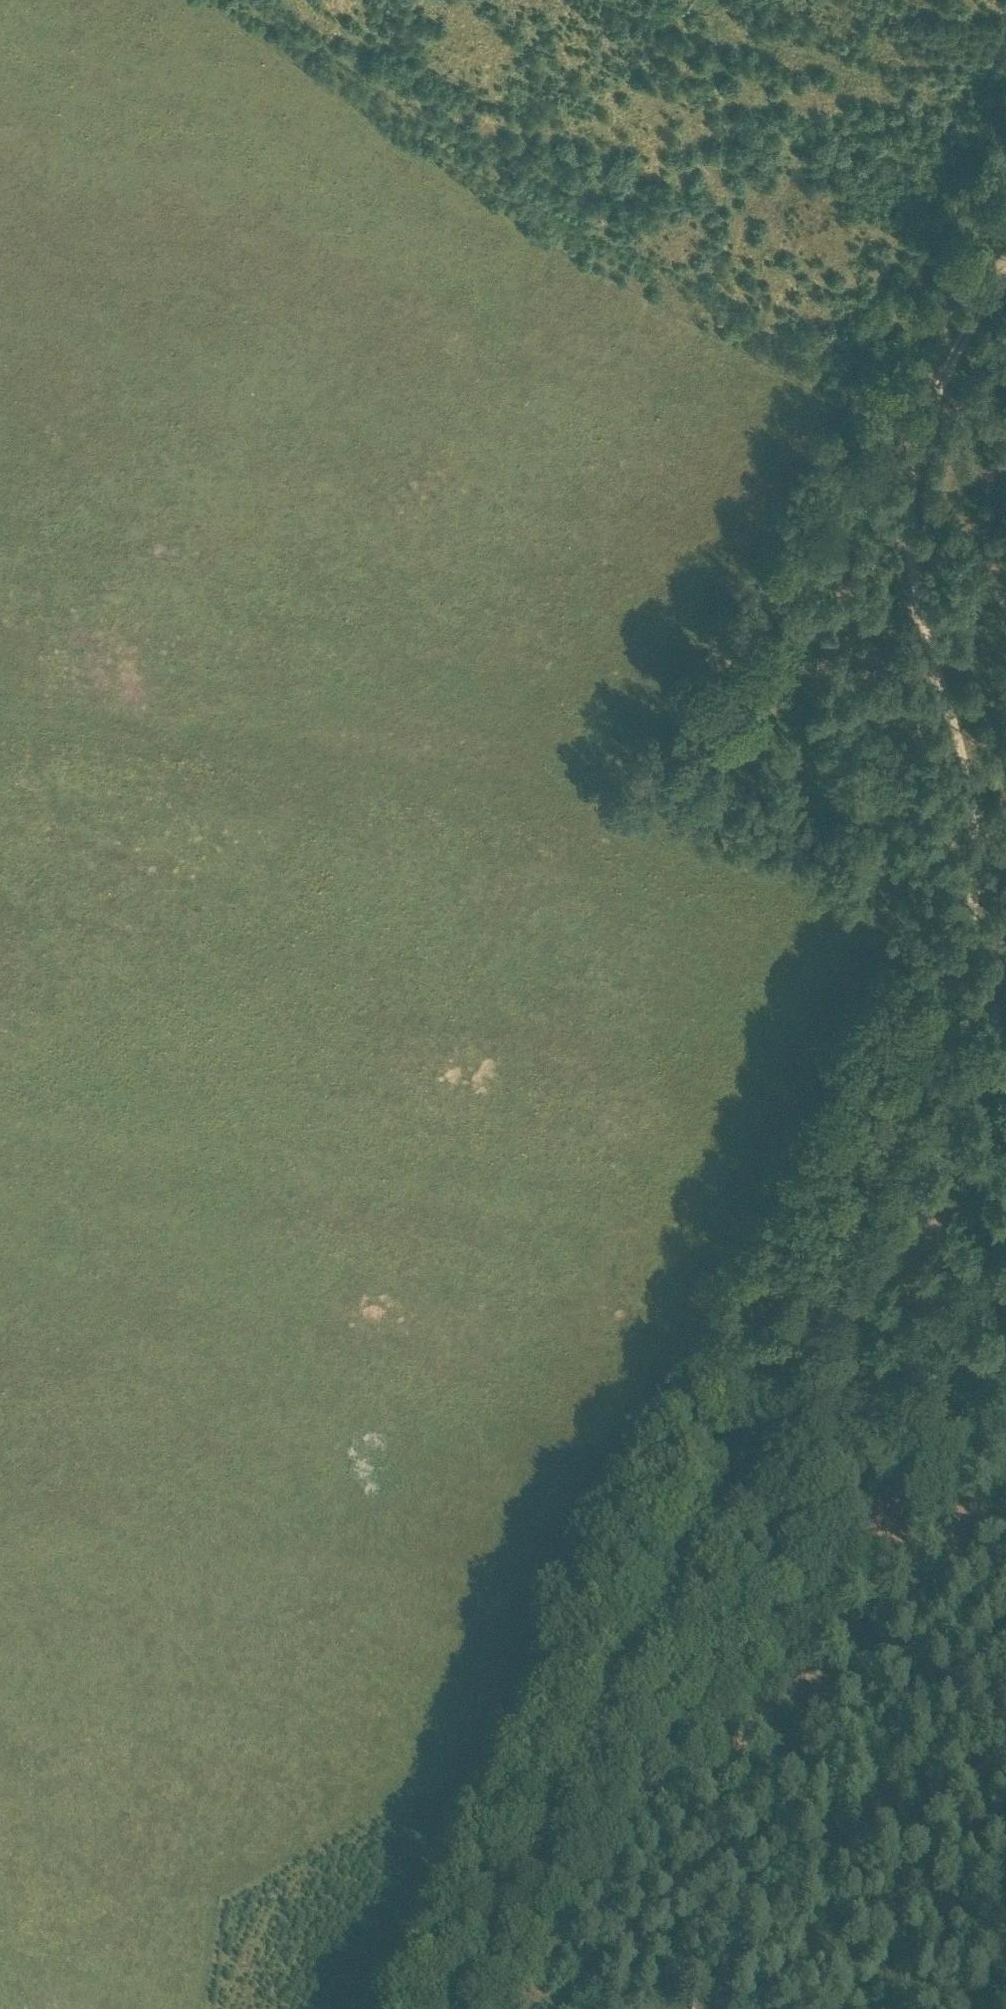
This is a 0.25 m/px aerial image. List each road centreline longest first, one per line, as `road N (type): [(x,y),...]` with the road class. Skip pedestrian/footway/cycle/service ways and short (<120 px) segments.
road 1 (track): [(1005,262),(948,357),(914,441),(904,512),(905,555),(973,818),(970,919),(945,996),(692,1568)]
road 2 (track): [(467,2008),(628,1677),(692,1568)]
road 3 (track): [(692,1568),(881,1362),(1005,1258)]

